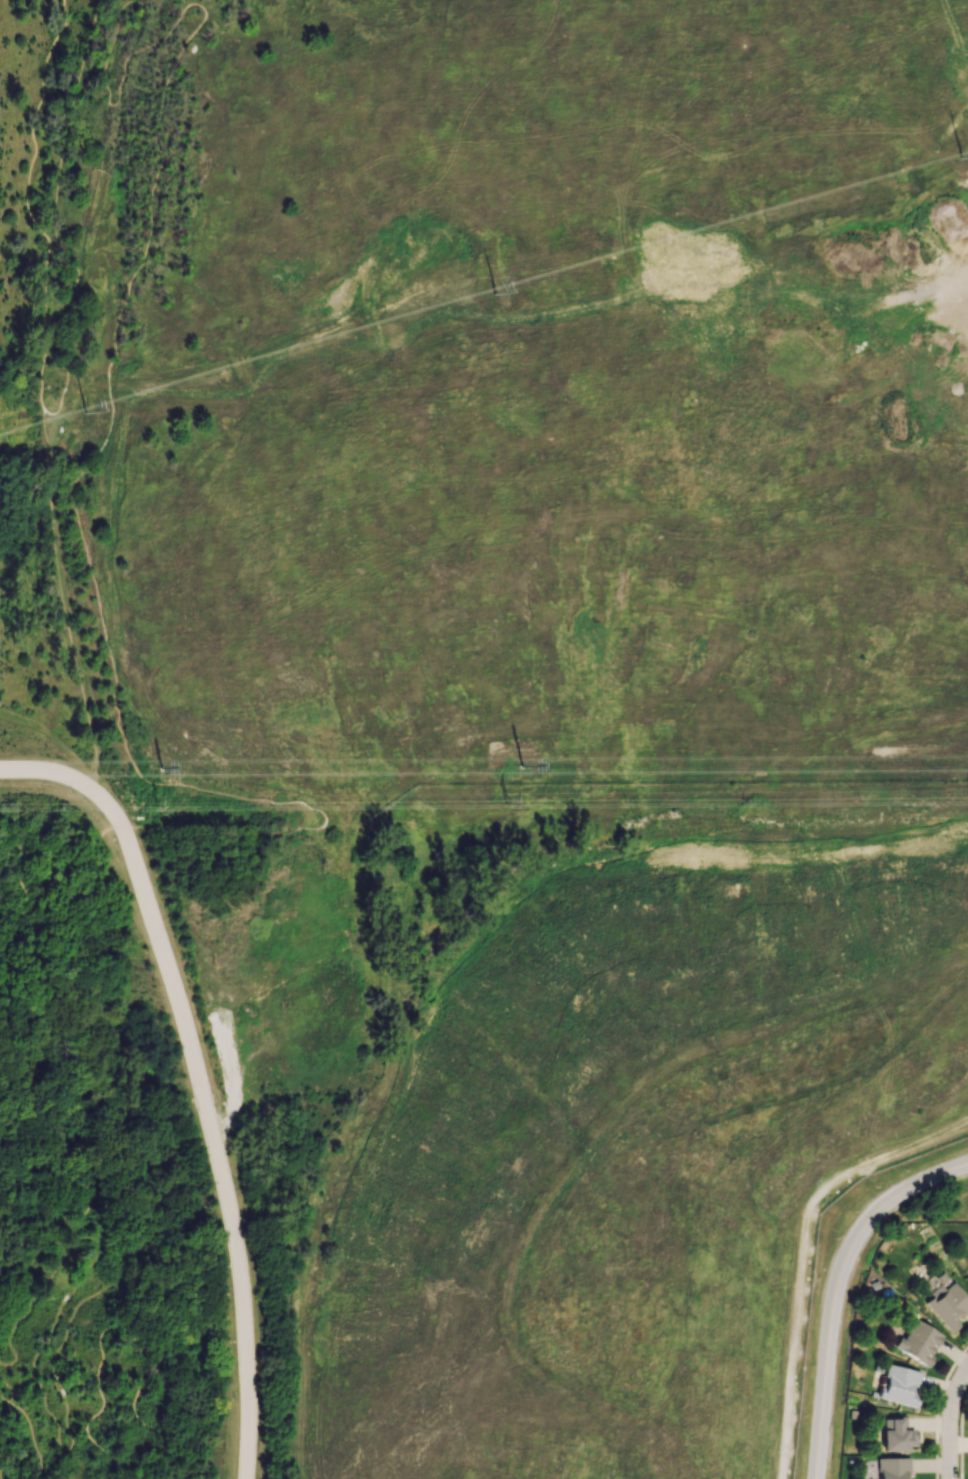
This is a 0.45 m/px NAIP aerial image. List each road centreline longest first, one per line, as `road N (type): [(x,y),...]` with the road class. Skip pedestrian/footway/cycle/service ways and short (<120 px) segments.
road 1 (tertiary): [(967,1164),(886,1198),(844,1258),(816,1478)]

